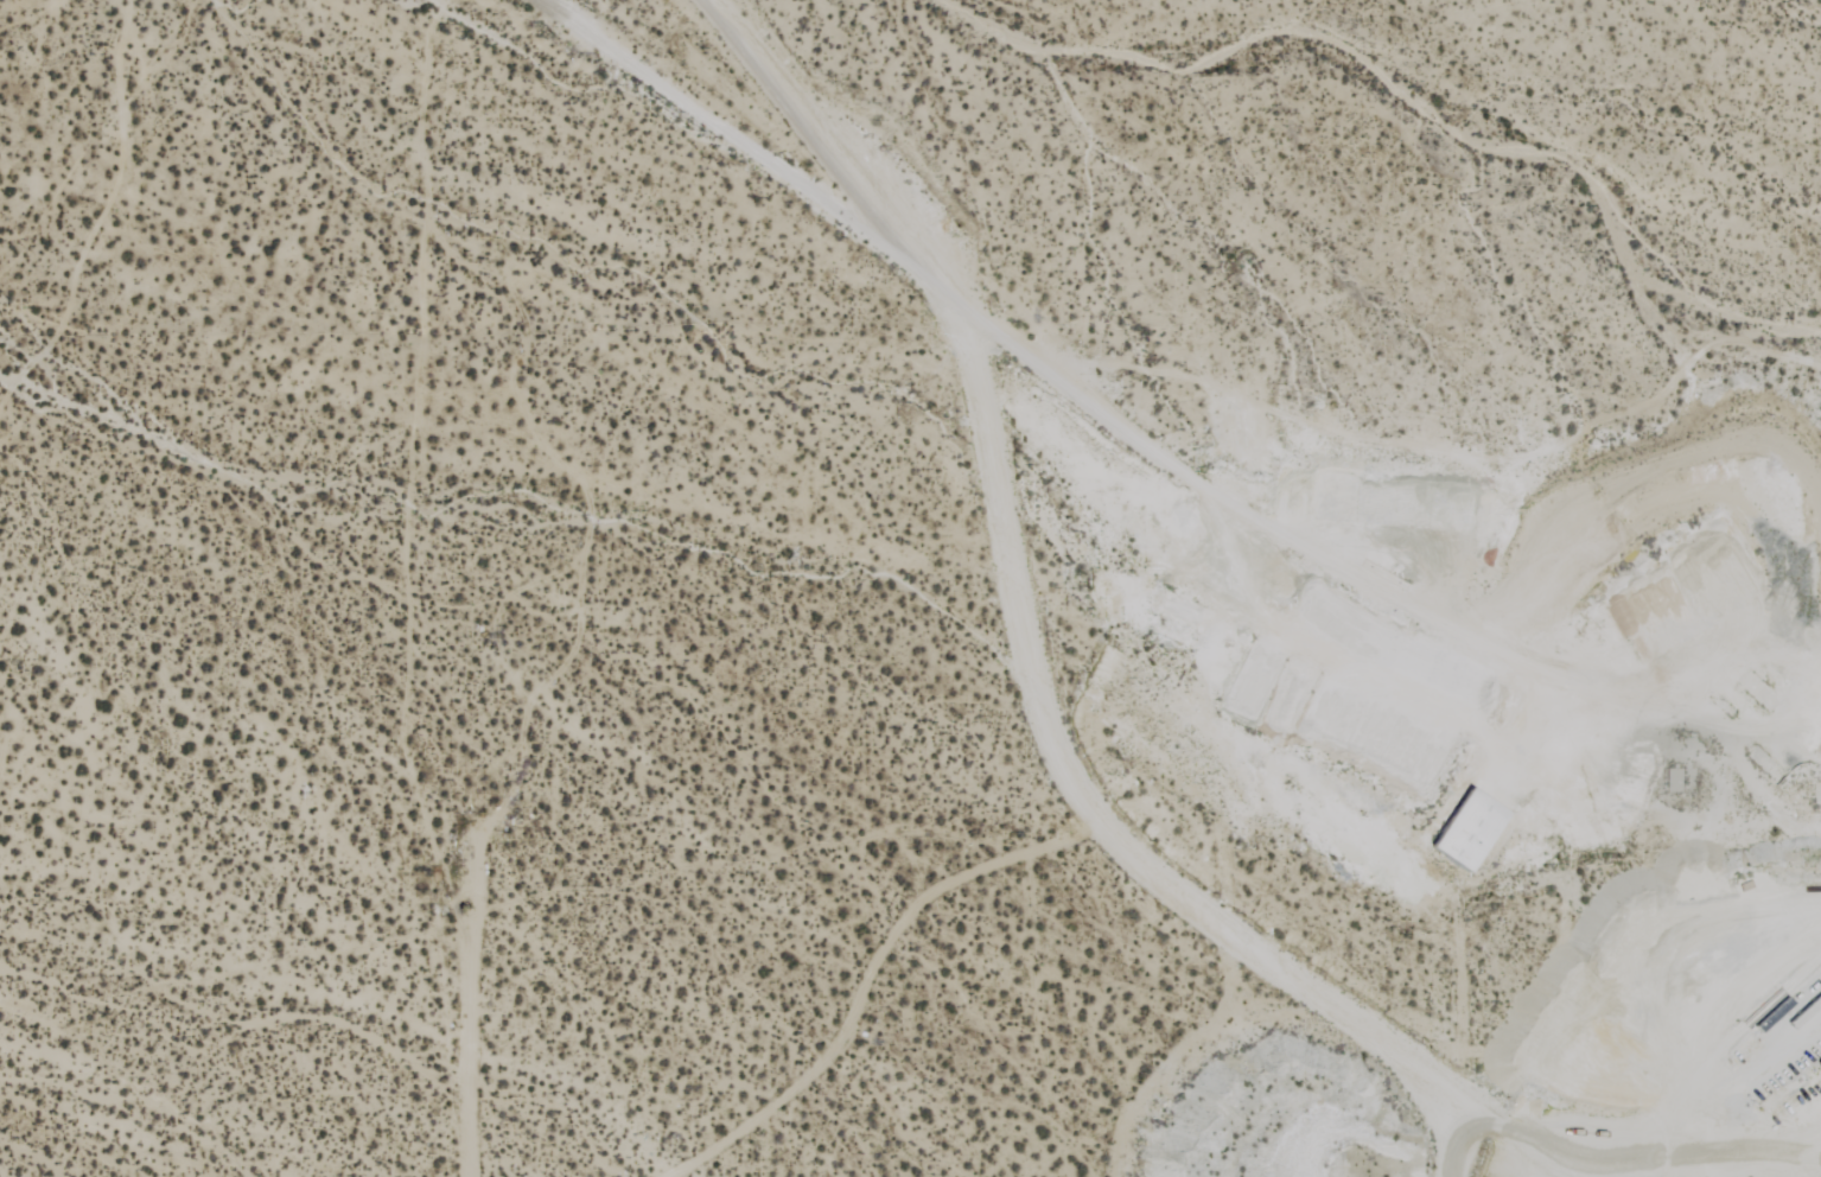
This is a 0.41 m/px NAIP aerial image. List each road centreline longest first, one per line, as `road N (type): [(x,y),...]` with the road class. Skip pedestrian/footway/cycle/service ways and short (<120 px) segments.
road 1 (track): [(1451,1176),(1462,1112),(1388,1046),(1186,904),(1083,801),(1034,691),(962,307),(822,132),(703,0)]

